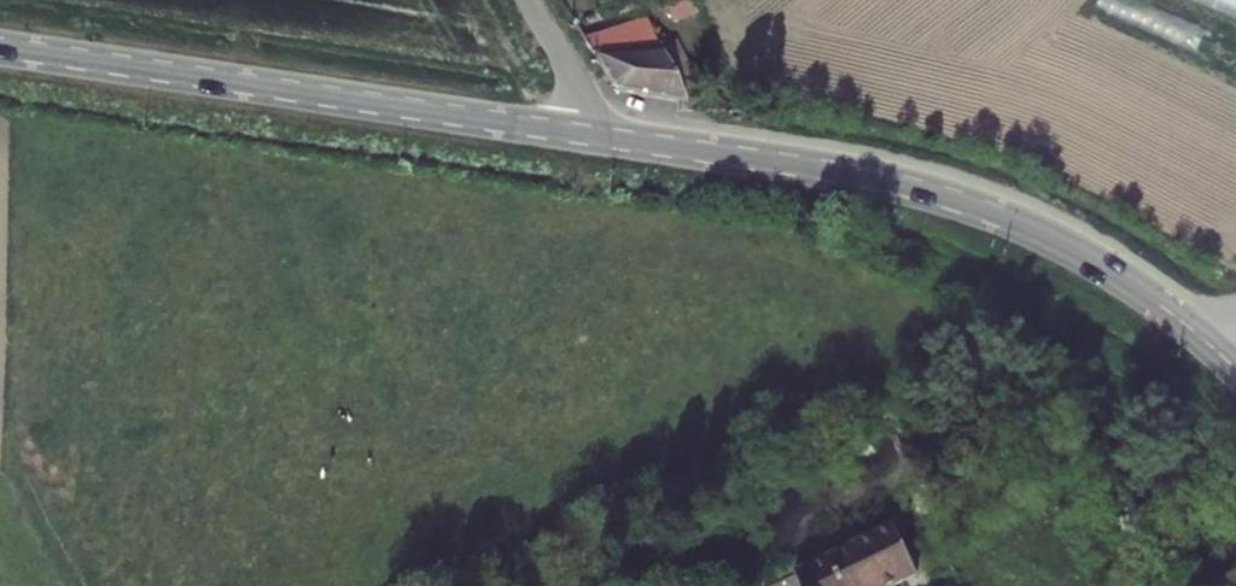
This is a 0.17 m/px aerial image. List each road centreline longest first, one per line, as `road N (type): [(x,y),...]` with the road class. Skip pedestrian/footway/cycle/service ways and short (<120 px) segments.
road 1 (tertiary): [(607,138),(857,175),(1006,216),(1140,284),(1235,358)]
road 2 (tertiary): [(0,49),(607,138)]
road 3 (unclassified): [(524,0),(607,138)]

